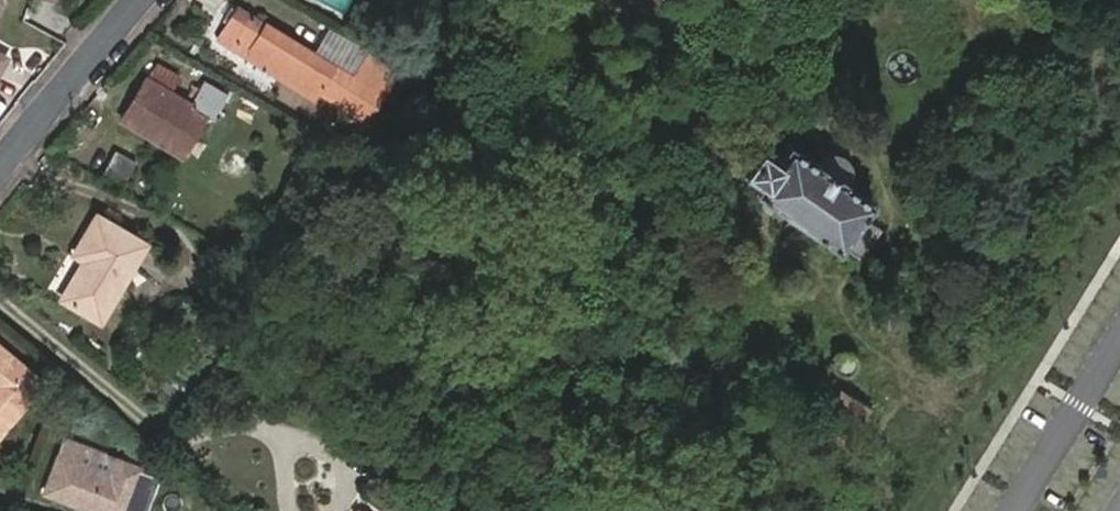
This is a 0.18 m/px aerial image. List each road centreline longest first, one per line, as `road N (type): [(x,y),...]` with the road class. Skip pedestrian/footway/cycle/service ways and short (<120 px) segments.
road 1 (residential): [(0,170),(139,0)]

